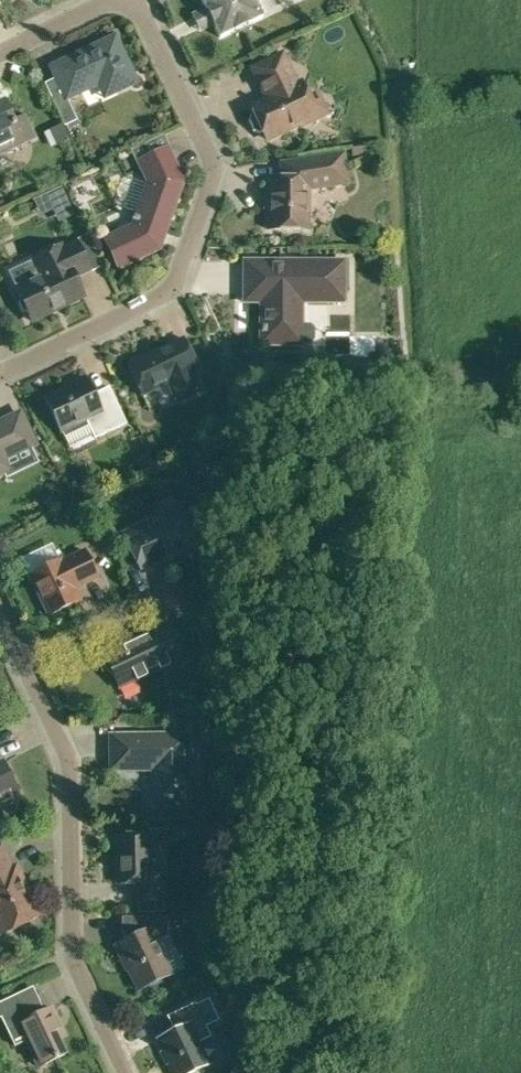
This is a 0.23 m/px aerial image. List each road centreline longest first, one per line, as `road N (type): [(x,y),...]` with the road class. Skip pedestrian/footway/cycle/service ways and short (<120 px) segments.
road 1 (residential): [(0,371),(166,292),(177,279),(213,173),(135,0)]
road 2 (residential): [(129,1072),(77,964),(72,769),(24,657)]
road 3 (residential): [(24,657),(166,592)]
road 4 (residential): [(0,54),(113,0)]

